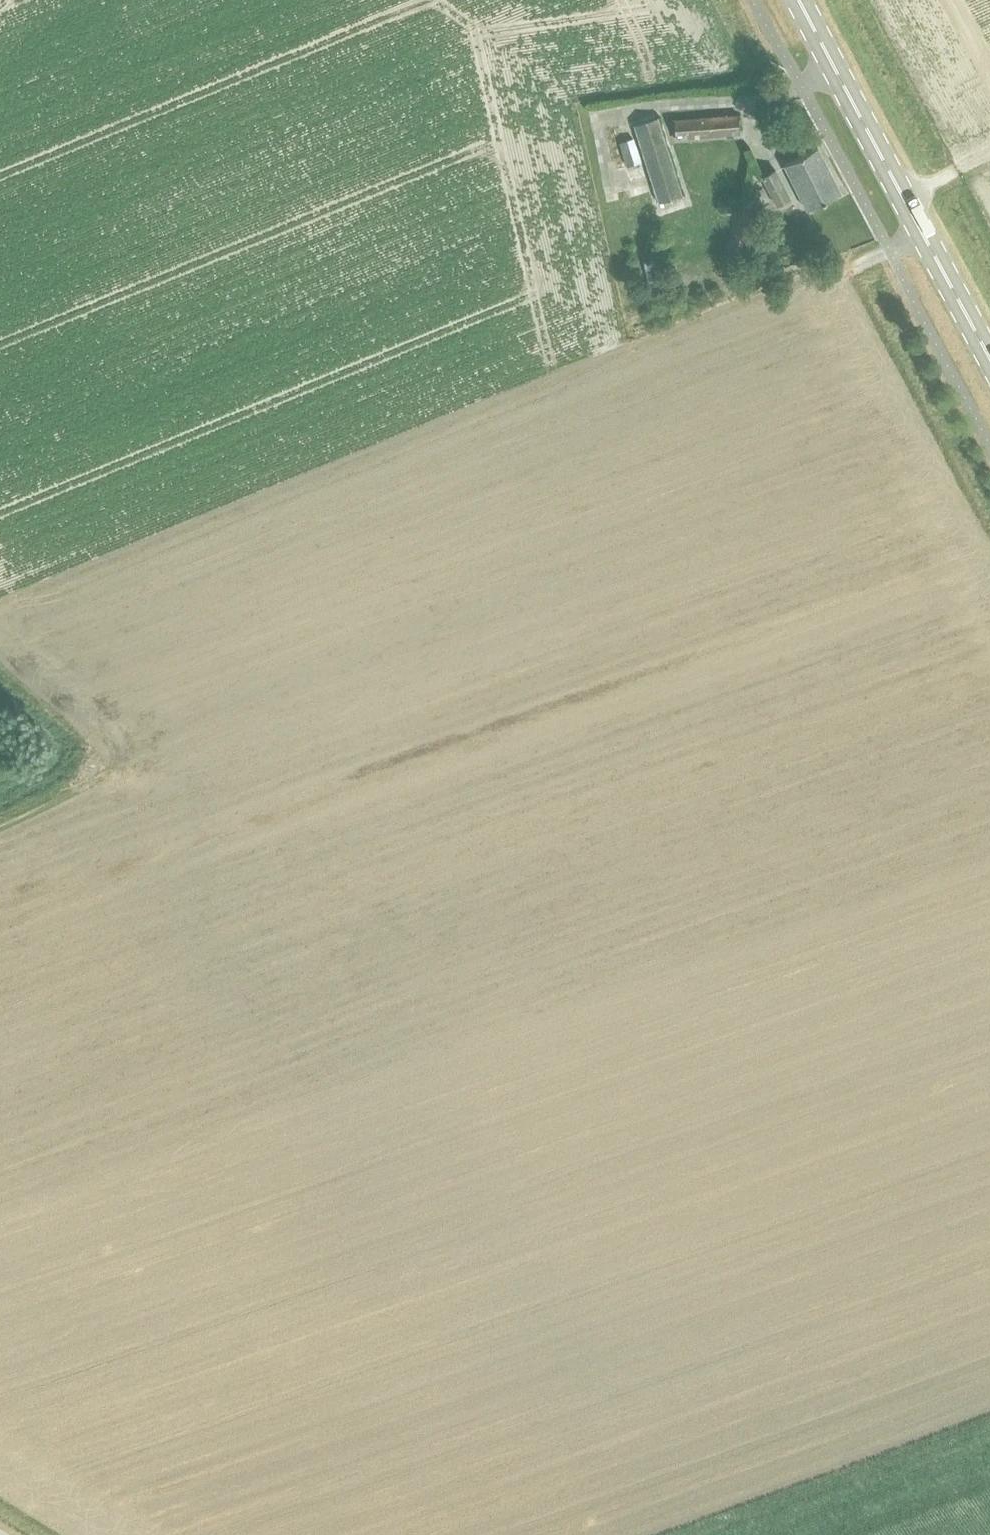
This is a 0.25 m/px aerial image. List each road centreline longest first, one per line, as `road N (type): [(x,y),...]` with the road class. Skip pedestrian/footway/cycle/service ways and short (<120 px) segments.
road 1 (secondary): [(989,363),(797,0)]

